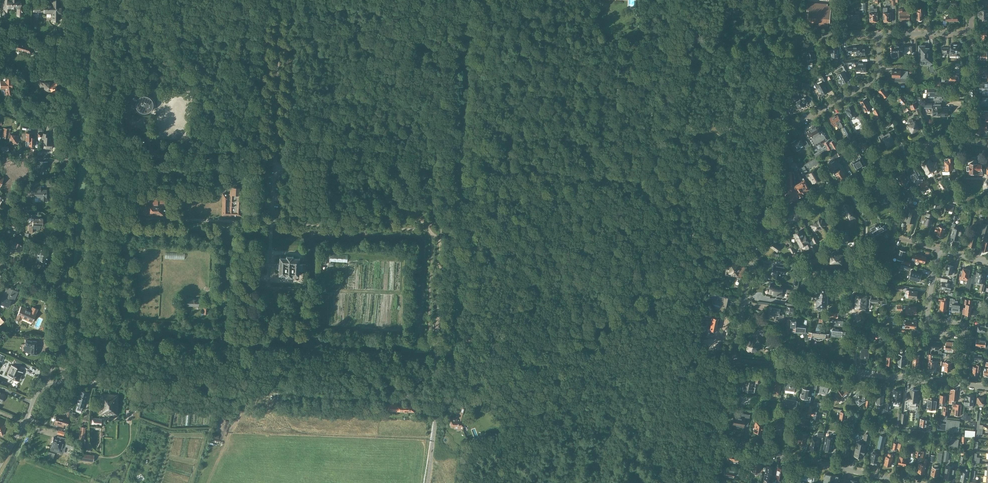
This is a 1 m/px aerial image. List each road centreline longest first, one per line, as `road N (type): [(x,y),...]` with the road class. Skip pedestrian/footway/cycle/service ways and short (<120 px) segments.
road 1 (unclassified): [(436,398),(70,383)]
road 2 (unclassified): [(436,398),(497,380),(750,241)]
road 3 (unclassified): [(272,225),(277,177),(385,88),(409,28),(431,0)]
road 4 (residential): [(847,189),(867,227),(862,285),(852,296),(855,372)]
road 5 (track): [(273,164),(279,0)]
road 6 (residential): [(62,288),(68,126)]
road 7 (residential): [(777,132),(872,83),(882,66),(881,35)]
road 8 (residential): [(847,189),(925,148),(969,141)]
road 9 (residential): [(68,126),(74,0)]
road 10 (residential): [(855,372),(731,360)]
road 11 (unclassified): [(731,360),(750,241)]

